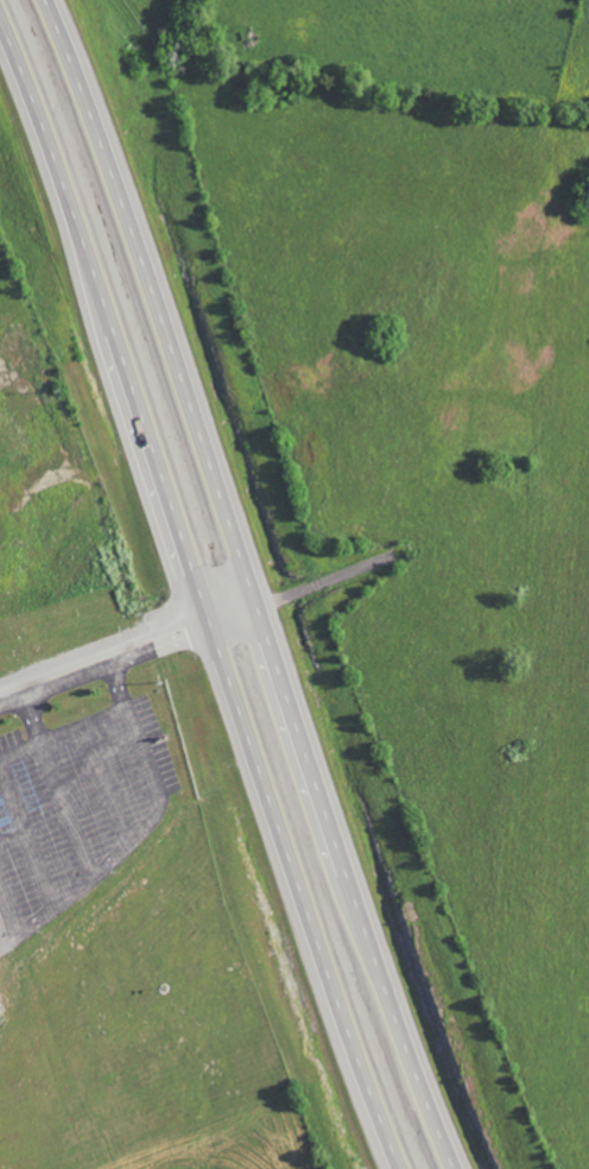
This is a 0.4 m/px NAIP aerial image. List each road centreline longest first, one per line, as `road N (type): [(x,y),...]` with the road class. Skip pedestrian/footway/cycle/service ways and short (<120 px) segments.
road 1 (trunk): [(459,1168),(353,884),(115,169),(49,0)]
road 2 (trunk): [(0,14),(57,159),(403,1168)]

